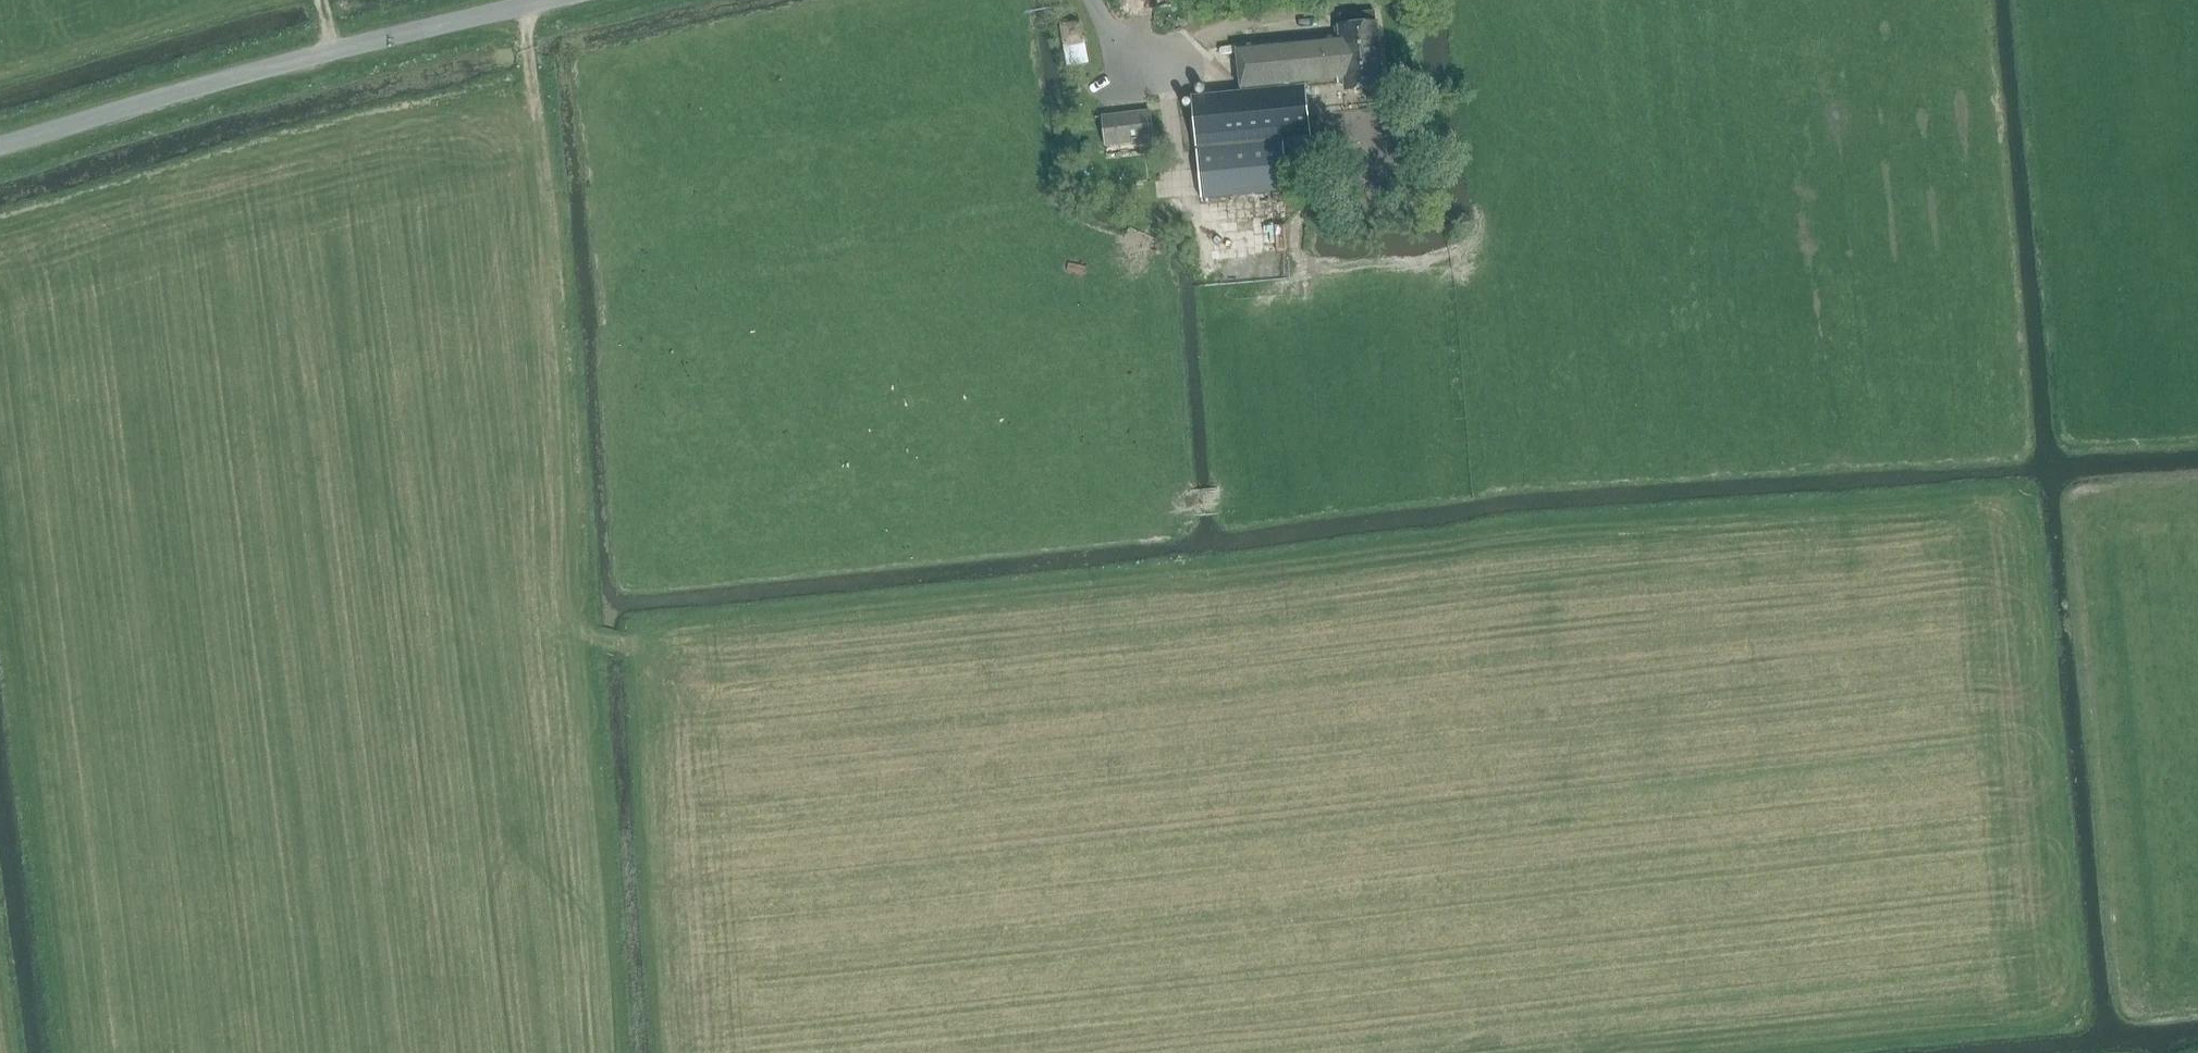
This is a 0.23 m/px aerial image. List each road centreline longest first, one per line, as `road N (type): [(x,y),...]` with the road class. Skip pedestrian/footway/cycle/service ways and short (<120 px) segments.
road 1 (unclassified): [(0,144),(551,0)]

